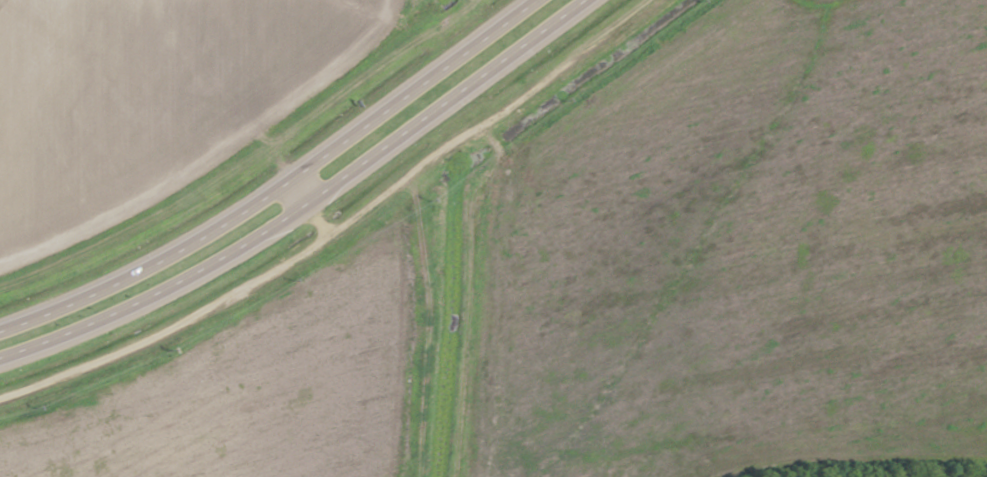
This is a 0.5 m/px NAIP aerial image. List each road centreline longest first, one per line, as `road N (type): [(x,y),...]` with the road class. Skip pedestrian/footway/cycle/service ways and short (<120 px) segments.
road 1 (trunk): [(0,358),(217,259),(580,0)]
road 2 (trunk): [(534,0),(175,251),(0,326)]

